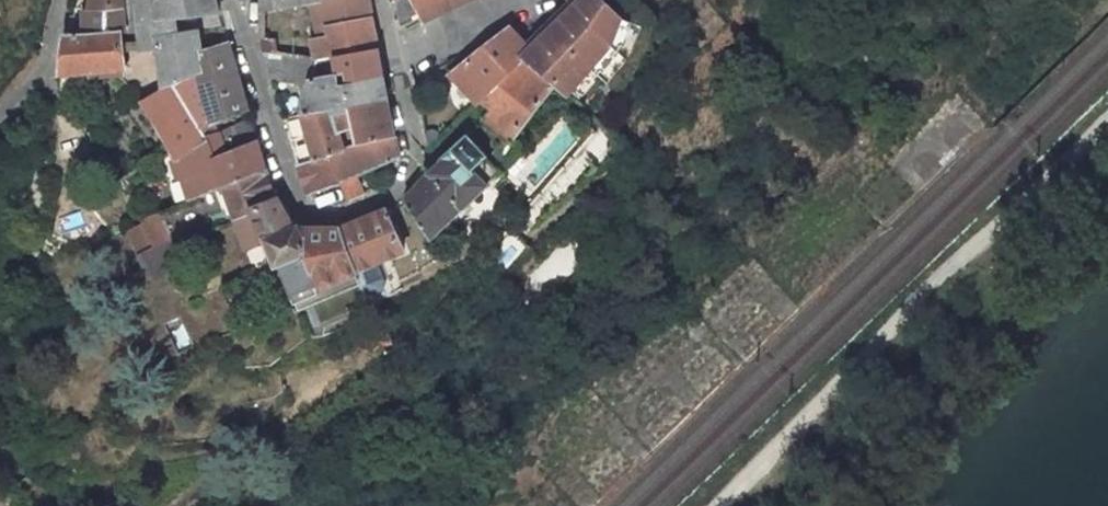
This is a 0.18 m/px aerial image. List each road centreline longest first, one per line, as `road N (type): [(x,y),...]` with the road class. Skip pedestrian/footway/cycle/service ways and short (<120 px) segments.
road 1 (track): [(718,505),(934,282),(1107,122)]
road 2 (residential): [(231,0),(299,210),(331,215),(399,182),(412,157),(383,0)]
road 3 (residential): [(0,120),(37,77),(59,0)]

